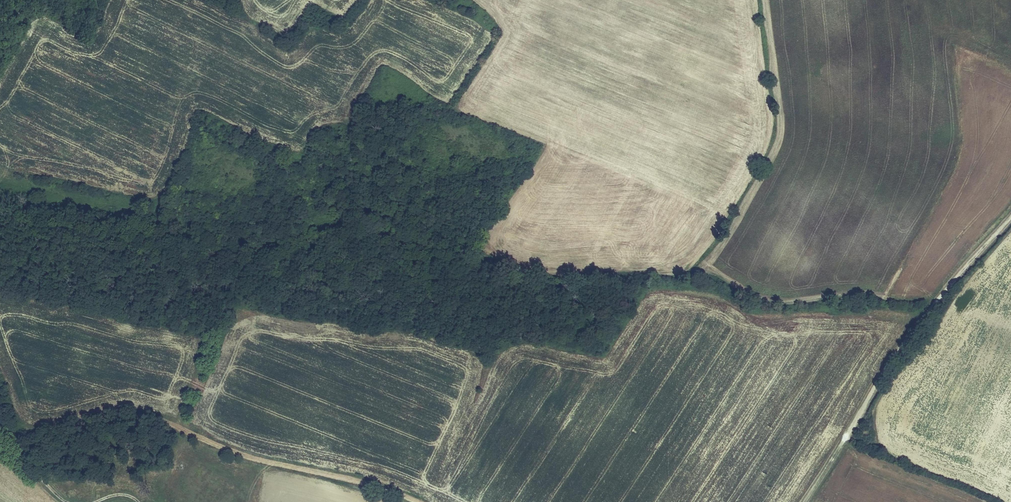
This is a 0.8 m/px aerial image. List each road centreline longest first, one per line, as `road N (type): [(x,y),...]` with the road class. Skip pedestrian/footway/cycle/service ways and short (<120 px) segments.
road 1 (track): [(423,501),(376,482),(247,454),(156,415),(137,413),(33,444),(8,431),(0,409)]
road 2 (track): [(1010,215),(888,365),(793,501)]

